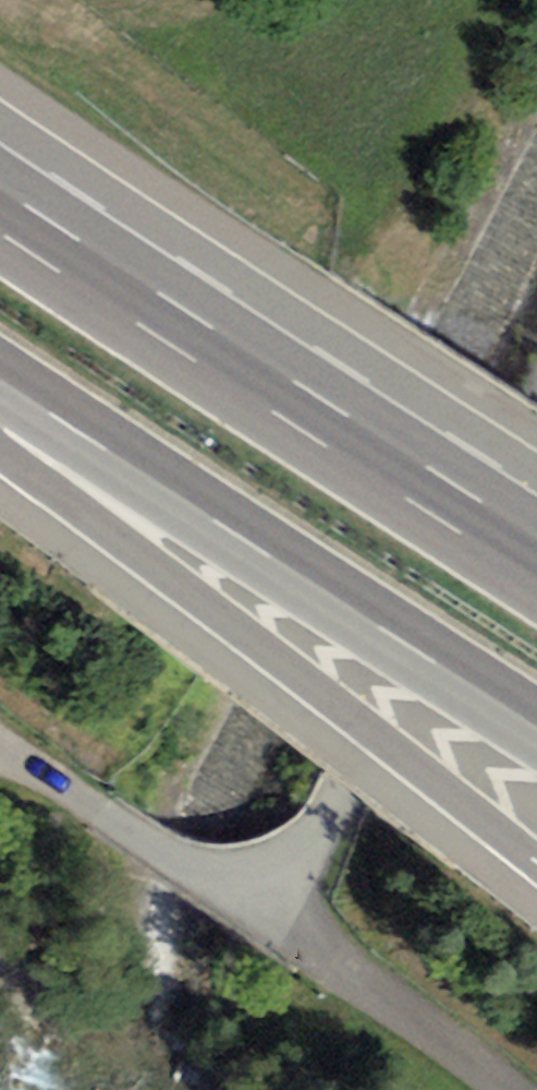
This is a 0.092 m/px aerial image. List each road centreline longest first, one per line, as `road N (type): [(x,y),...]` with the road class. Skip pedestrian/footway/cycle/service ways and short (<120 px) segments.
road 1 (motorway): [(0,439),(536,864)]
road 2 (motorway): [(536,559),(0,210)]
road 3 (motorway): [(0,377),(536,724)]
road 4 (unclassified): [(536,419),(278,896)]
road 5 (unclassified): [(0,736),(234,884),(278,896)]

